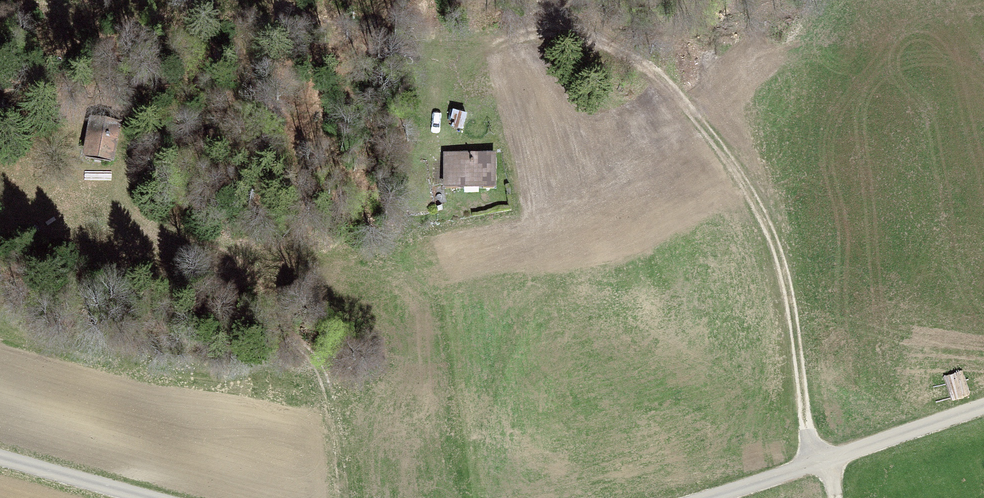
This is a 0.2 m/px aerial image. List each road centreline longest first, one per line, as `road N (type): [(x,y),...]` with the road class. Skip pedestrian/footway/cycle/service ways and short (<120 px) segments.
road 1 (track): [(823,462),(808,429),(796,337),(764,220),(718,144),(639,62),(560,0)]
road 2 (track): [(341,497),(323,400),(208,257),(164,235)]
road 3 (unclassified): [(983,406),(706,497)]
road 4 (unclassified): [(149,497),(0,458)]

